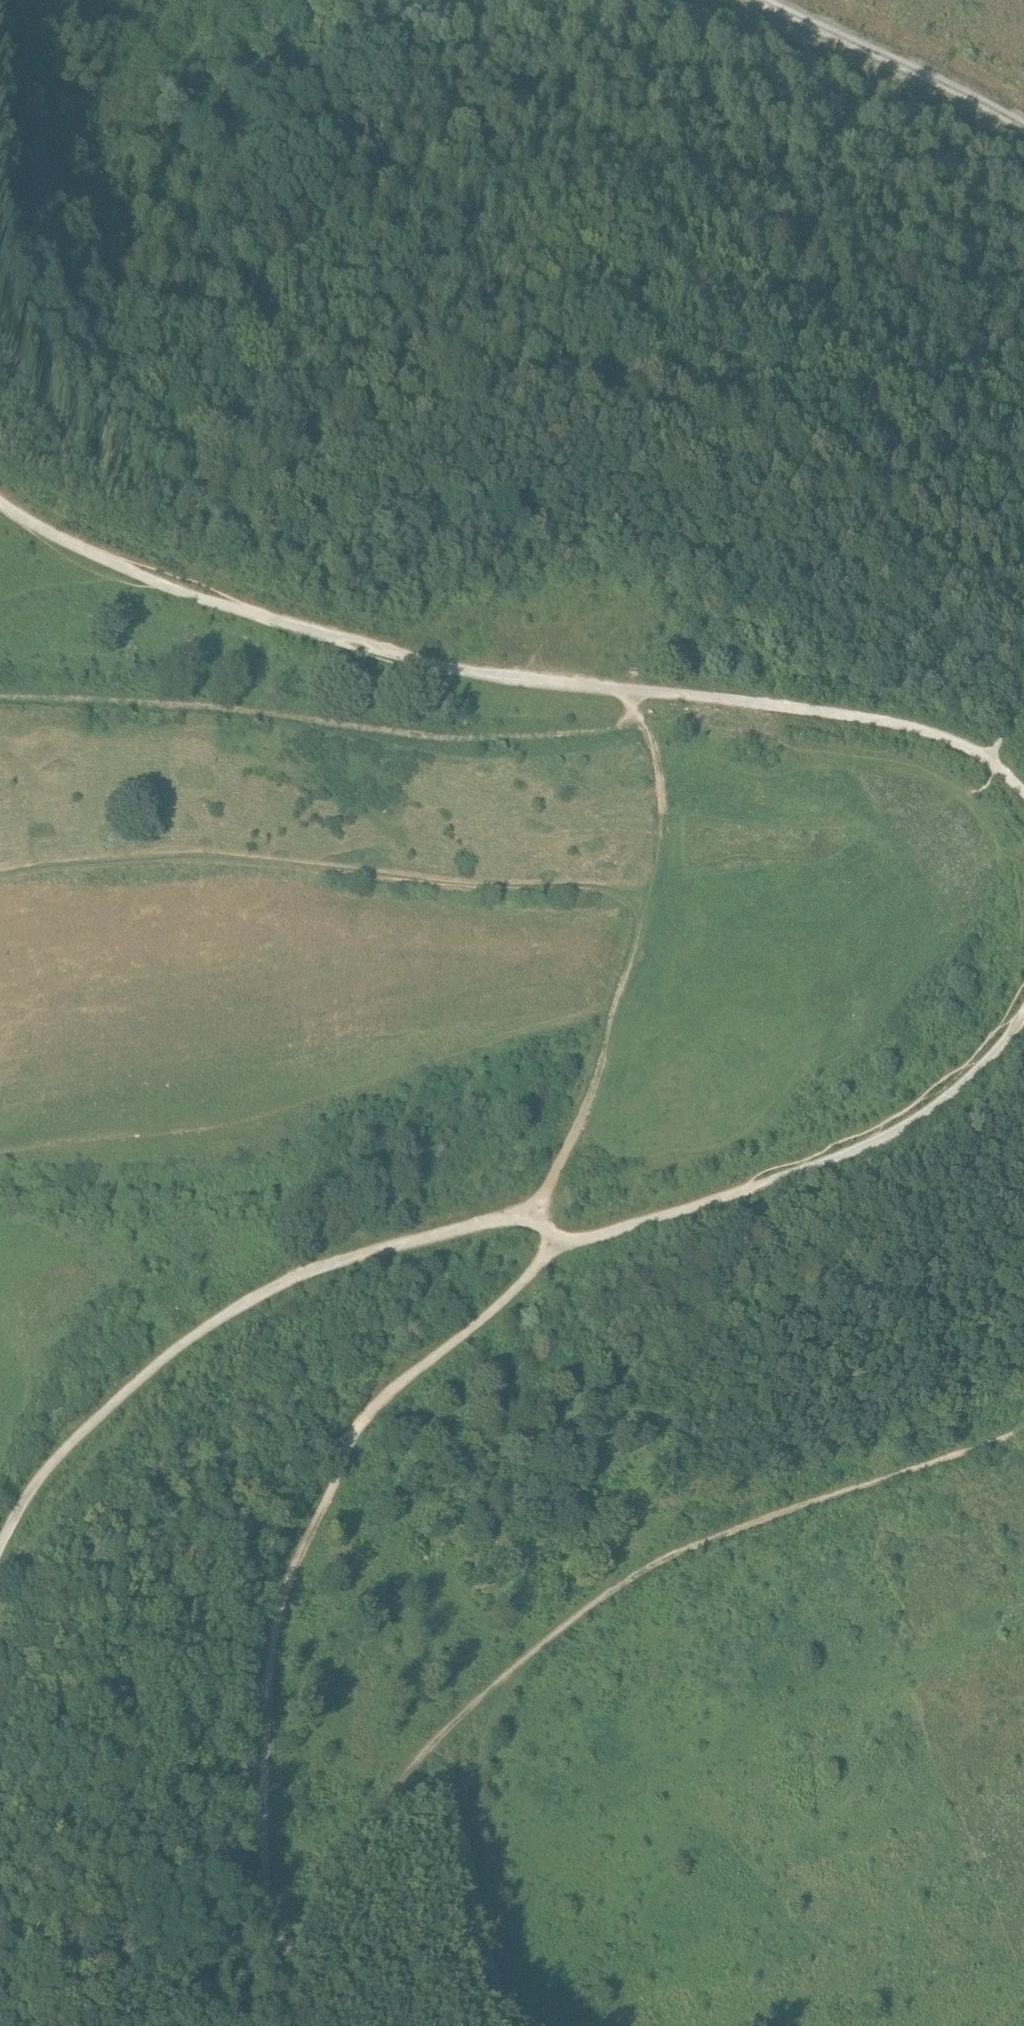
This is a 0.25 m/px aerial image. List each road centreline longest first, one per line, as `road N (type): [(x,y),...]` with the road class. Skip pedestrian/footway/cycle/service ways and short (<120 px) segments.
road 1 (track): [(0,501),(73,545),(229,607),(482,674),(907,727),(988,759)]
road 2 (track): [(1023,251),(783,128),(629,68),(417,75),(281,66)]
road 3 (track): [(1023,1428),(653,1563),(519,1663),(443,1734),(366,1823)]
road 4 (track): [(354,1431),(285,1583),(265,1673),(267,1923),(271,1954),(287,1964),(366,1823)]
road 5 (track): [(531,1215),(330,1264),(248,1300),(177,1345),(66,1445),(0,1550)]
road 6 (track): [(645,897),(465,887),(190,855),(0,876)]
road 7 (track): [(1023,1014),(956,1087),(839,1155),(556,1238)]
road 8 (track): [(531,1215),(599,1065),(645,897)]
road 9 (track): [(366,1823),(407,1809),(445,1814),(462,1826),(473,1845),(486,1955),(518,2025)]
road 10 (track): [(1023,132),(974,98),(769,0)]
road 11 (track): [(556,1238),(511,1291),(354,1431)]
road 12 (track): [(645,897),(661,790),(627,689)]
road 13 (track): [(519,1663),(484,1748),(473,1845)]

